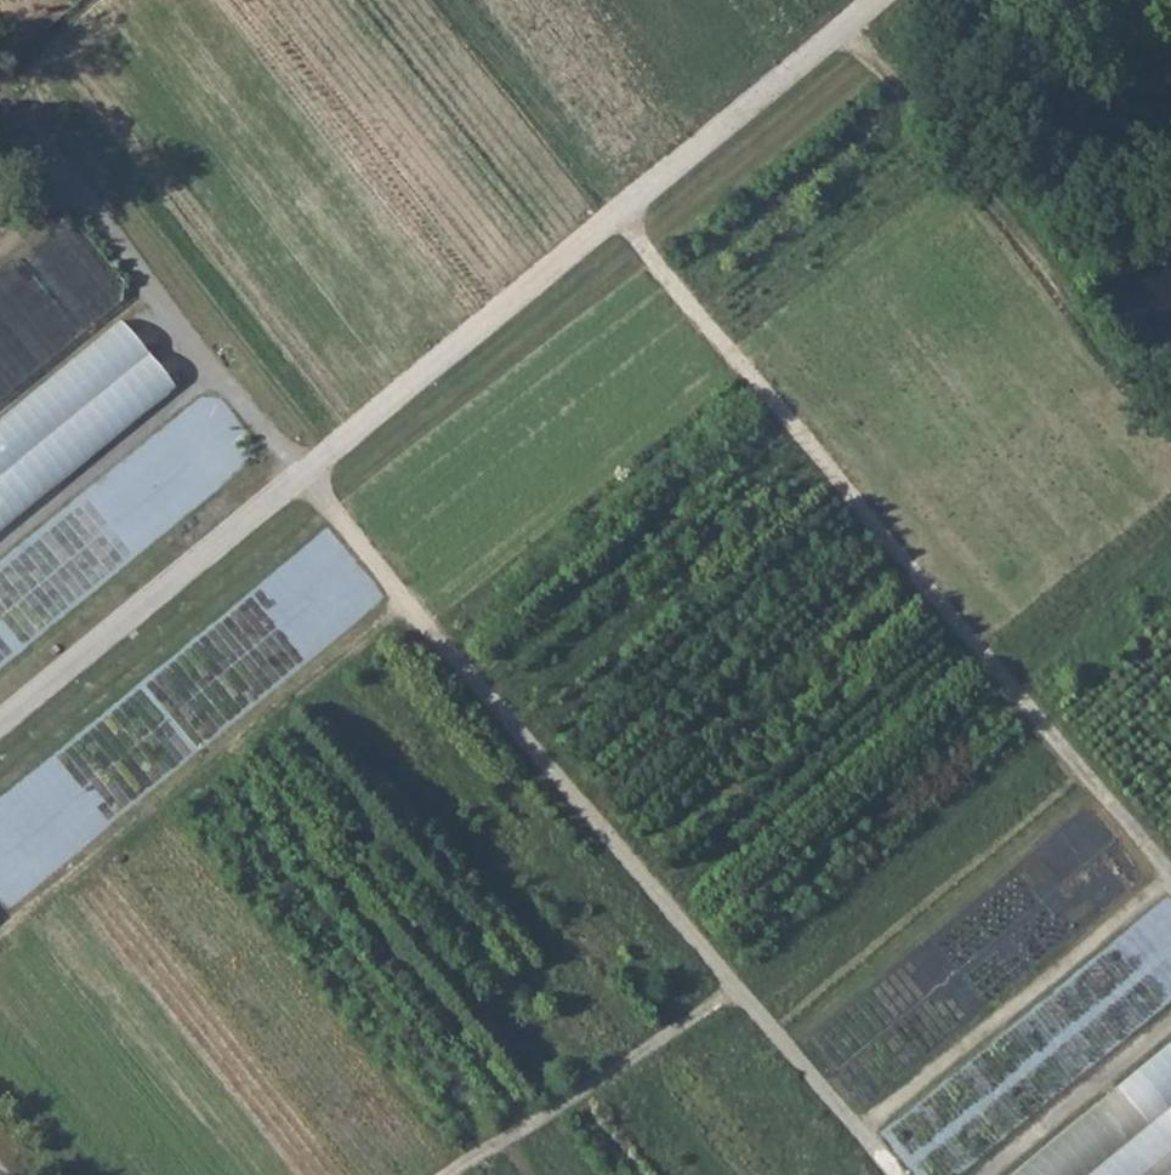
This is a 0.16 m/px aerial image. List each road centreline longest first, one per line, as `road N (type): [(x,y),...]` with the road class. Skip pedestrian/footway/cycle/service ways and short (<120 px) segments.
road 1 (track): [(898,1174),(69,197),(0,252)]
road 2 (track): [(0,722),(877,0)]
road 3 (track): [(1170,873),(618,218)]
road 4 (track): [(988,1174),(1170,1021)]

